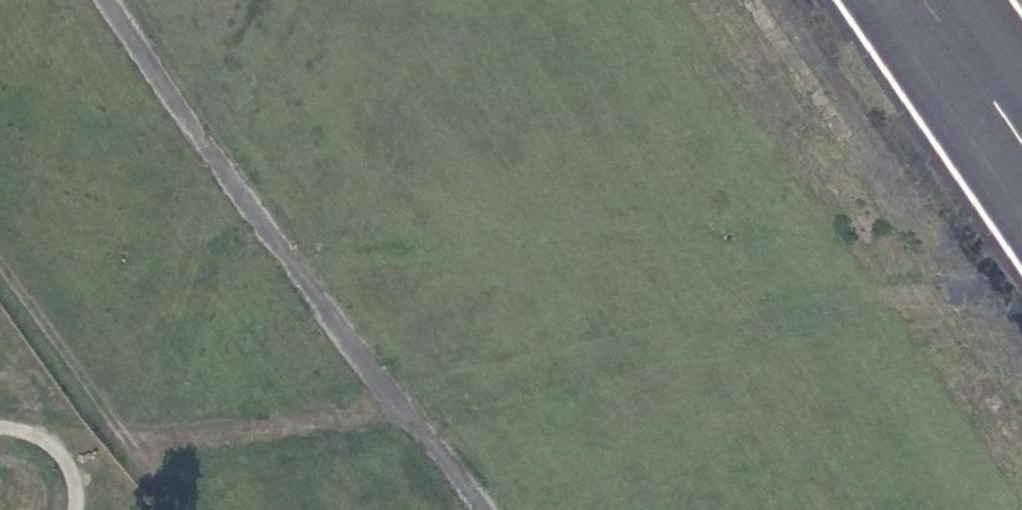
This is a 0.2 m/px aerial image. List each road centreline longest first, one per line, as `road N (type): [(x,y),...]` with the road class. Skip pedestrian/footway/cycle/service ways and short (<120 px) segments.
road 1 (track): [(0,428),(35,434),(62,453),(75,478),(75,509)]

